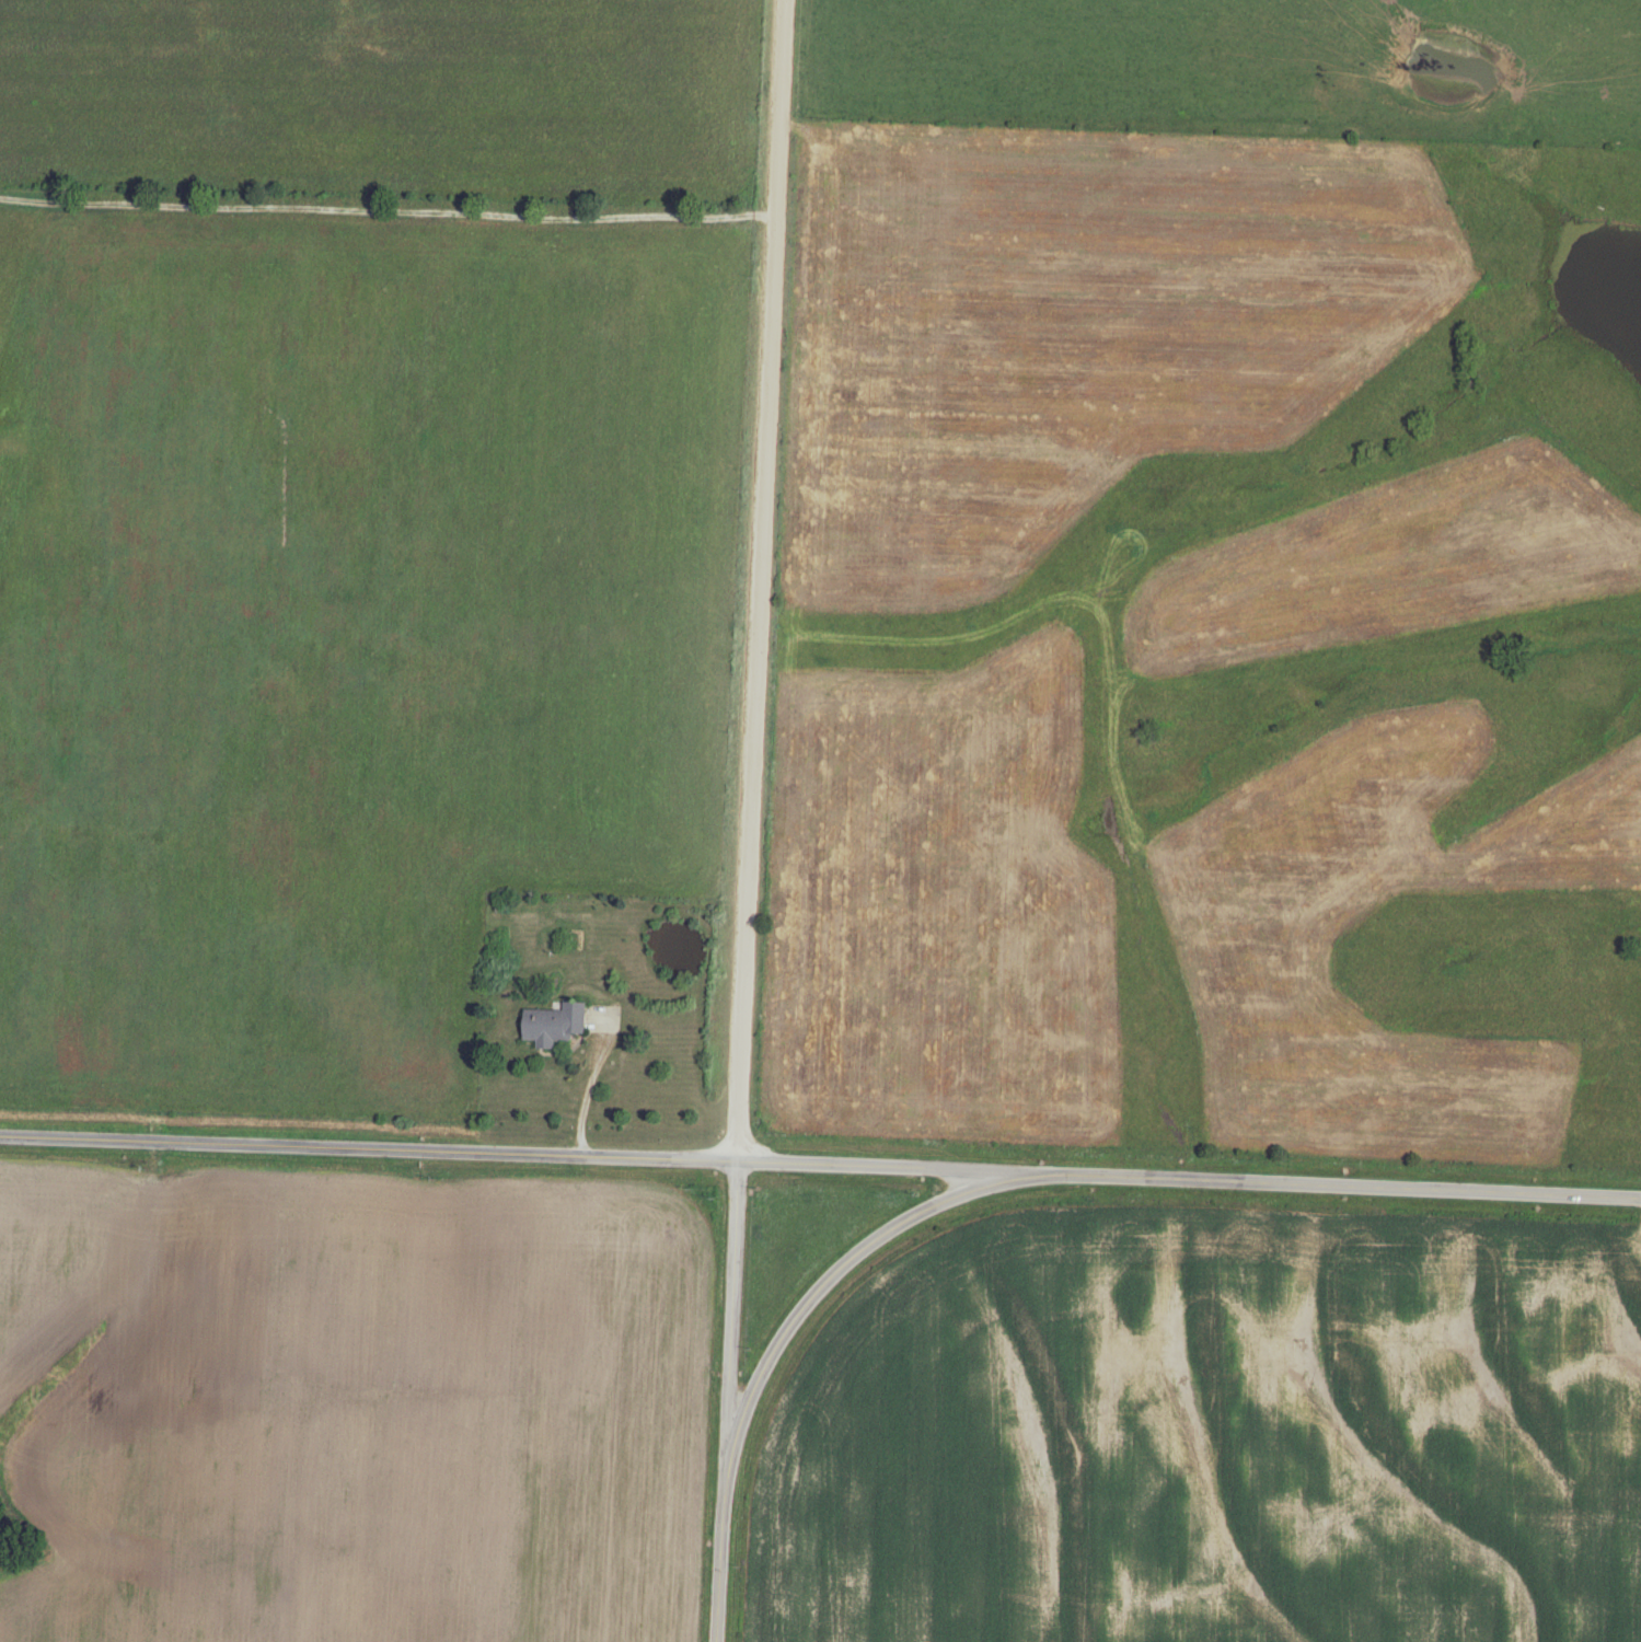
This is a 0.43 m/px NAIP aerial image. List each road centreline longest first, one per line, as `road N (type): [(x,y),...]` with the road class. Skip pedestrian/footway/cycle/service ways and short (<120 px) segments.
road 1 (residential): [(783,0),(737,1020),(738,1158)]
road 2 (secondary): [(738,1158),(0,1139)]
road 3 (secondary): [(1640,1194),(1018,1175)]
road 4 (secondary): [(716,1641),(738,1158)]
road 5 (secondary): [(1018,1175),(886,1230),(808,1300),(758,1379),(723,1482)]
road 6 (secondary): [(738,1158),(1018,1175)]

